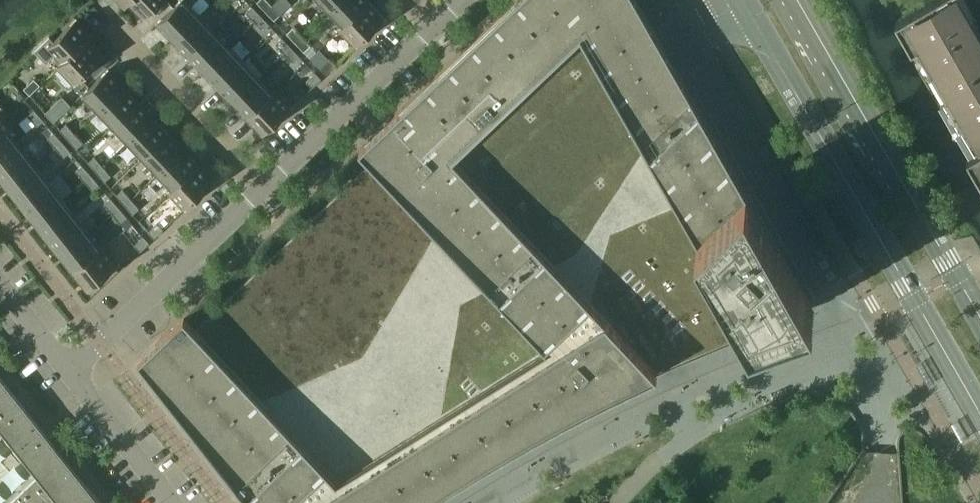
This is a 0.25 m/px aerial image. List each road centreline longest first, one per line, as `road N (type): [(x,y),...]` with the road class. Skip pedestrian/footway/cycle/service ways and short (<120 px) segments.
road 1 (secondary): [(762,0),(979,410)]
road 2 (secondary): [(979,328),(793,0)]
road 3 (residential): [(71,372),(262,188)]
road 4 (residential): [(262,188),(435,26)]
road 5 (residential): [(262,188),(105,22)]
road 6 (residential): [(683,0),(730,66),(759,166)]
road 7 (residential): [(71,372),(174,502)]

